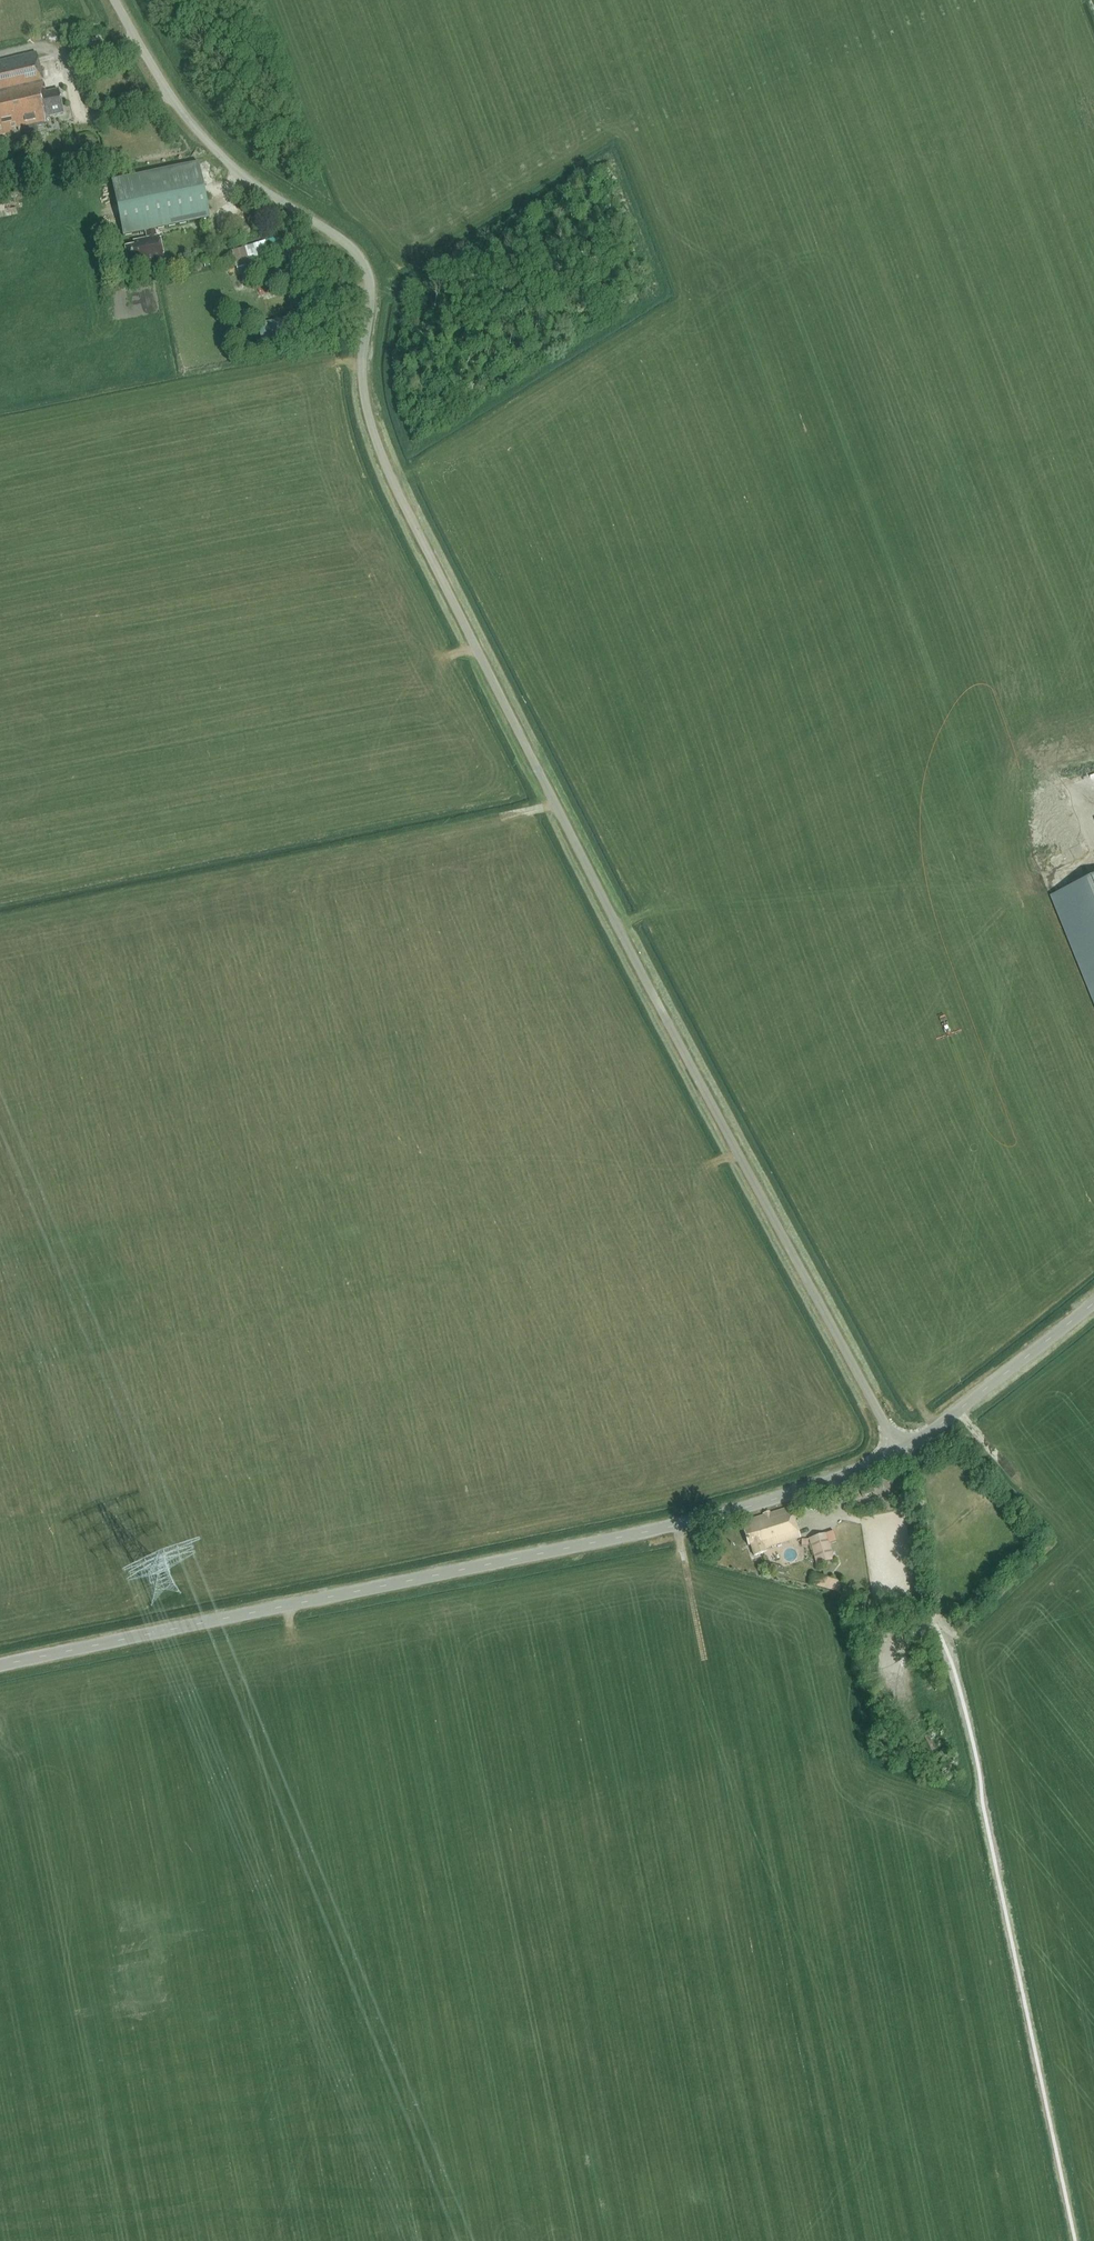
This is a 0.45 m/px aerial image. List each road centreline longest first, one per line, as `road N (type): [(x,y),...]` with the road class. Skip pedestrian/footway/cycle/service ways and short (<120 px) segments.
road 1 (unclassified): [(904,1449),(706,1101),(382,459),(361,386),(369,293),(359,257),(209,146),(115,0)]
road 2 (tertiary): [(0,1668),(676,1526),(830,1481),(904,1449)]
road 3 (tertiary): [(904,1449),(1093,1300)]
road 4 (unclassified): [(934,1618),(927,1515),(904,1449)]

